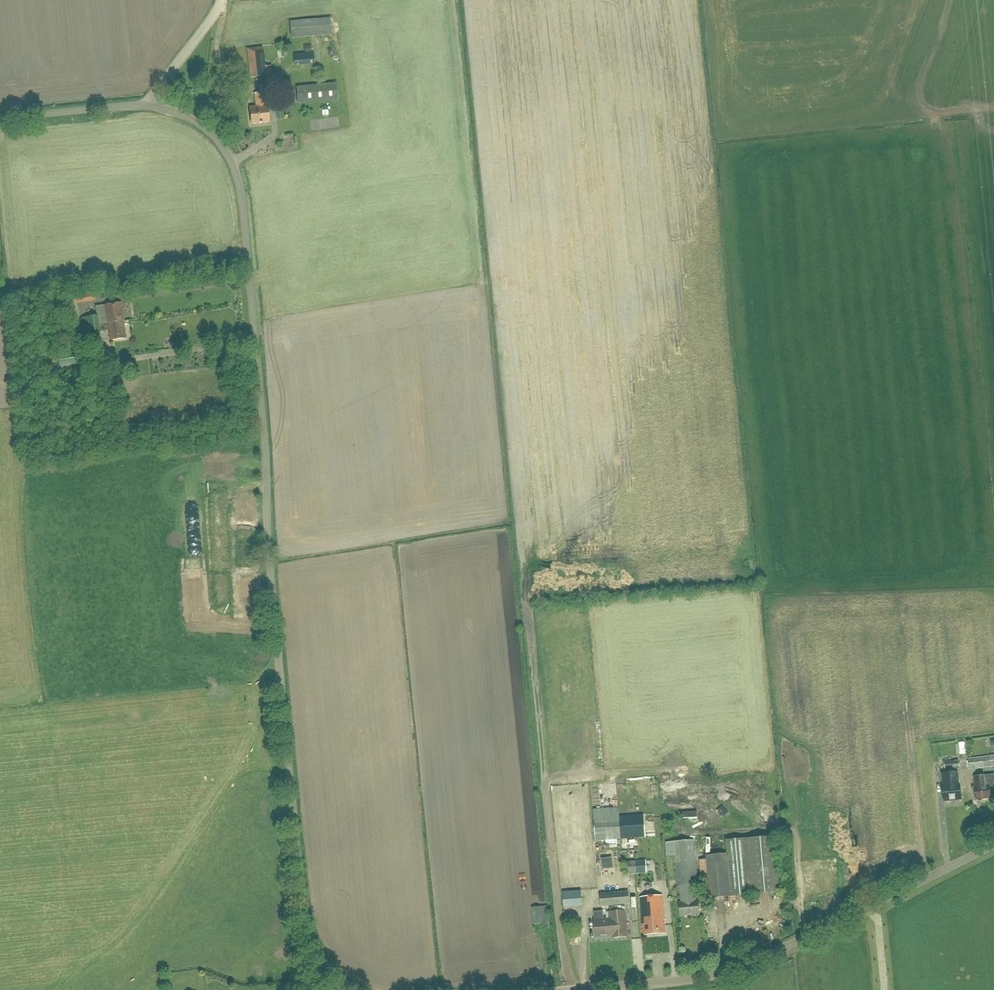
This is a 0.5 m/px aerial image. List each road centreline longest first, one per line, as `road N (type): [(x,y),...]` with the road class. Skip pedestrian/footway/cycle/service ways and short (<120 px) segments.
road 1 (unclassified): [(354,989),(317,954),(299,886),(239,187),(205,132),(153,108),(0,121)]
road 2 (unclassified): [(576,989),(740,967),(993,845)]

